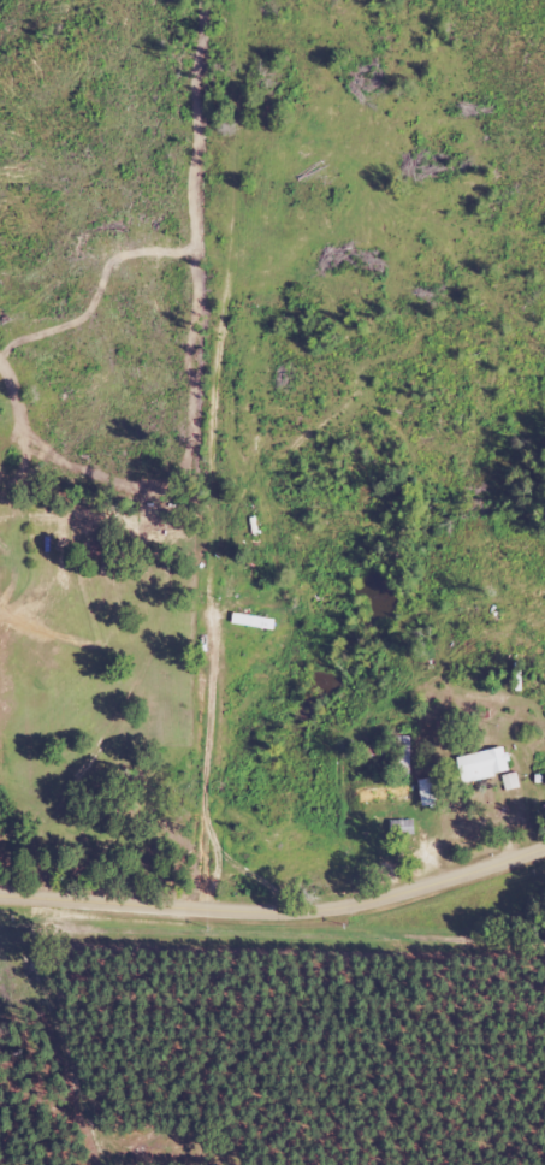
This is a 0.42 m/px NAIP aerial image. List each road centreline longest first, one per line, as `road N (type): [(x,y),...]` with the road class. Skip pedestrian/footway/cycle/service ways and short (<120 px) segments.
road 1 (residential): [(0,901),(196,940),(391,916),(544,865)]

